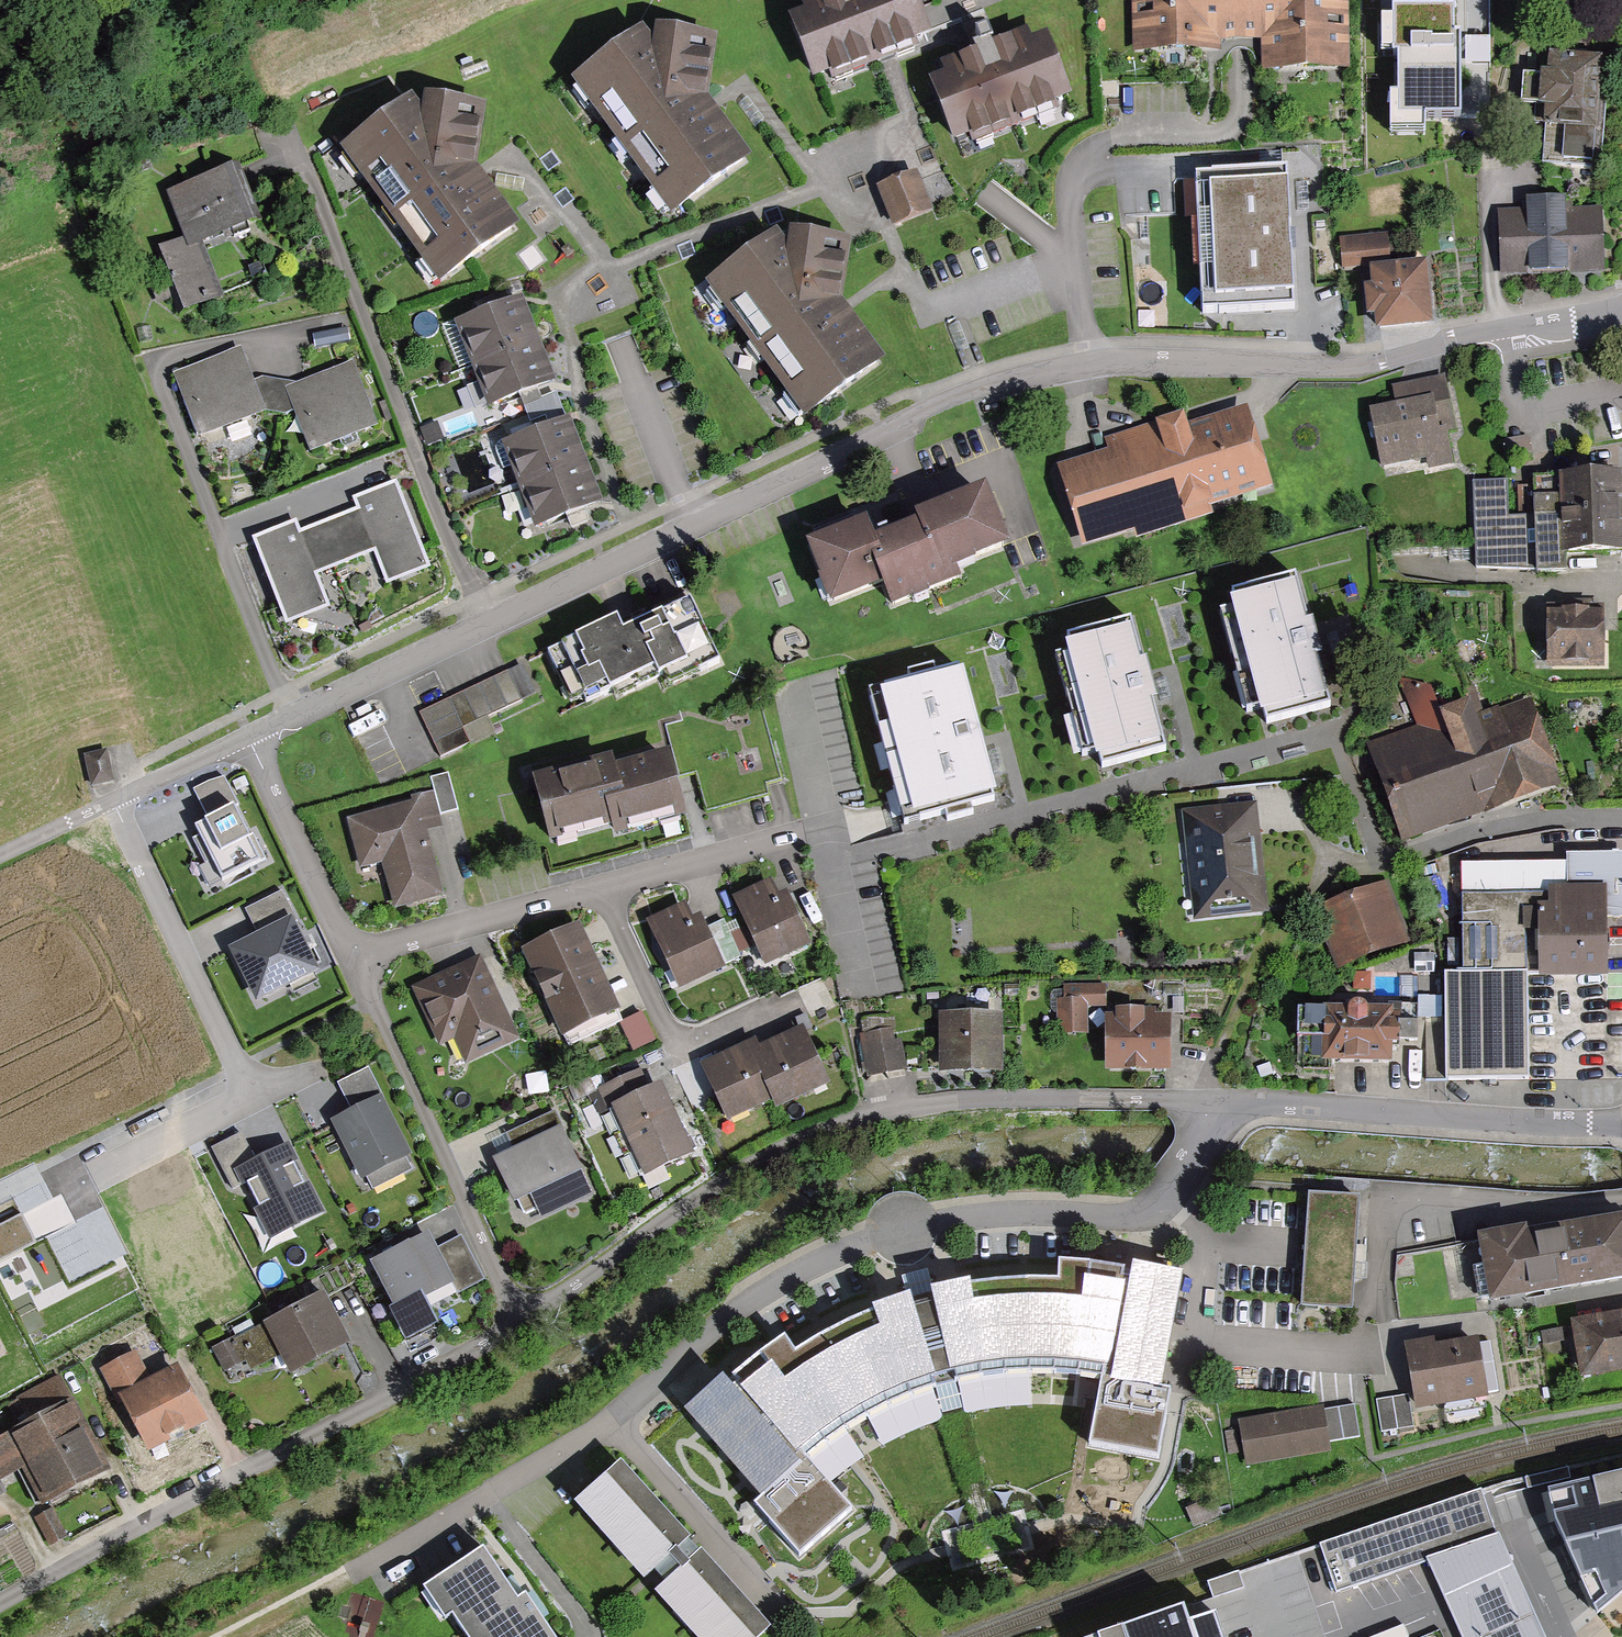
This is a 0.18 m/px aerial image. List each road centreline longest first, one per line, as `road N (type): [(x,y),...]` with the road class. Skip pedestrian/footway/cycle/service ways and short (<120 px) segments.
road 1 (residential): [(1169,1202),(1154,1217),(1132,1220),(1056,1213),(936,1222),(785,1278),(606,1420),(340,1594)]
road 2 (residential): [(1233,1103),(968,1101),(827,1127),(689,1204),(522,1324)]
road 3 (residential): [(1169,1202),(1202,1245),(1193,1346),(1372,1360),(1389,1220),(1399,1207),(1621,1209)]
road 4 (residential): [(1085,363),(981,387),(926,411),(488,624)]
road 5 (residential): [(522,1324),(458,1369),(0,1617)]
road 6 (residential): [(1621,316),(1455,340),(1370,366),(1085,363)]
road 7 (residential): [(299,150),(488,624)]
road 8 (residential): [(825,835),(353,960)]
road 9 (residential): [(522,1324),(353,960)]
road 10 (residential): [(1233,1103),(1621,1123)]
road 11 (residential): [(156,368),(294,717)]
road 12 (residential): [(1215,133),(1113,138),(1084,155),(1073,173),(1085,363)]
road 13 (residential): [(117,800),(250,1101)]
road 14 (residential): [(353,960),(249,739)]
road 15 (residential): [(1390,874),(1453,846),(1524,829),(1621,828)]
road 16 (residential): [(488,624),(294,717)]
road 17 (residential): [(250,1101),(58,1194)]
road 18 (residential): [(249,739),(117,800)]

